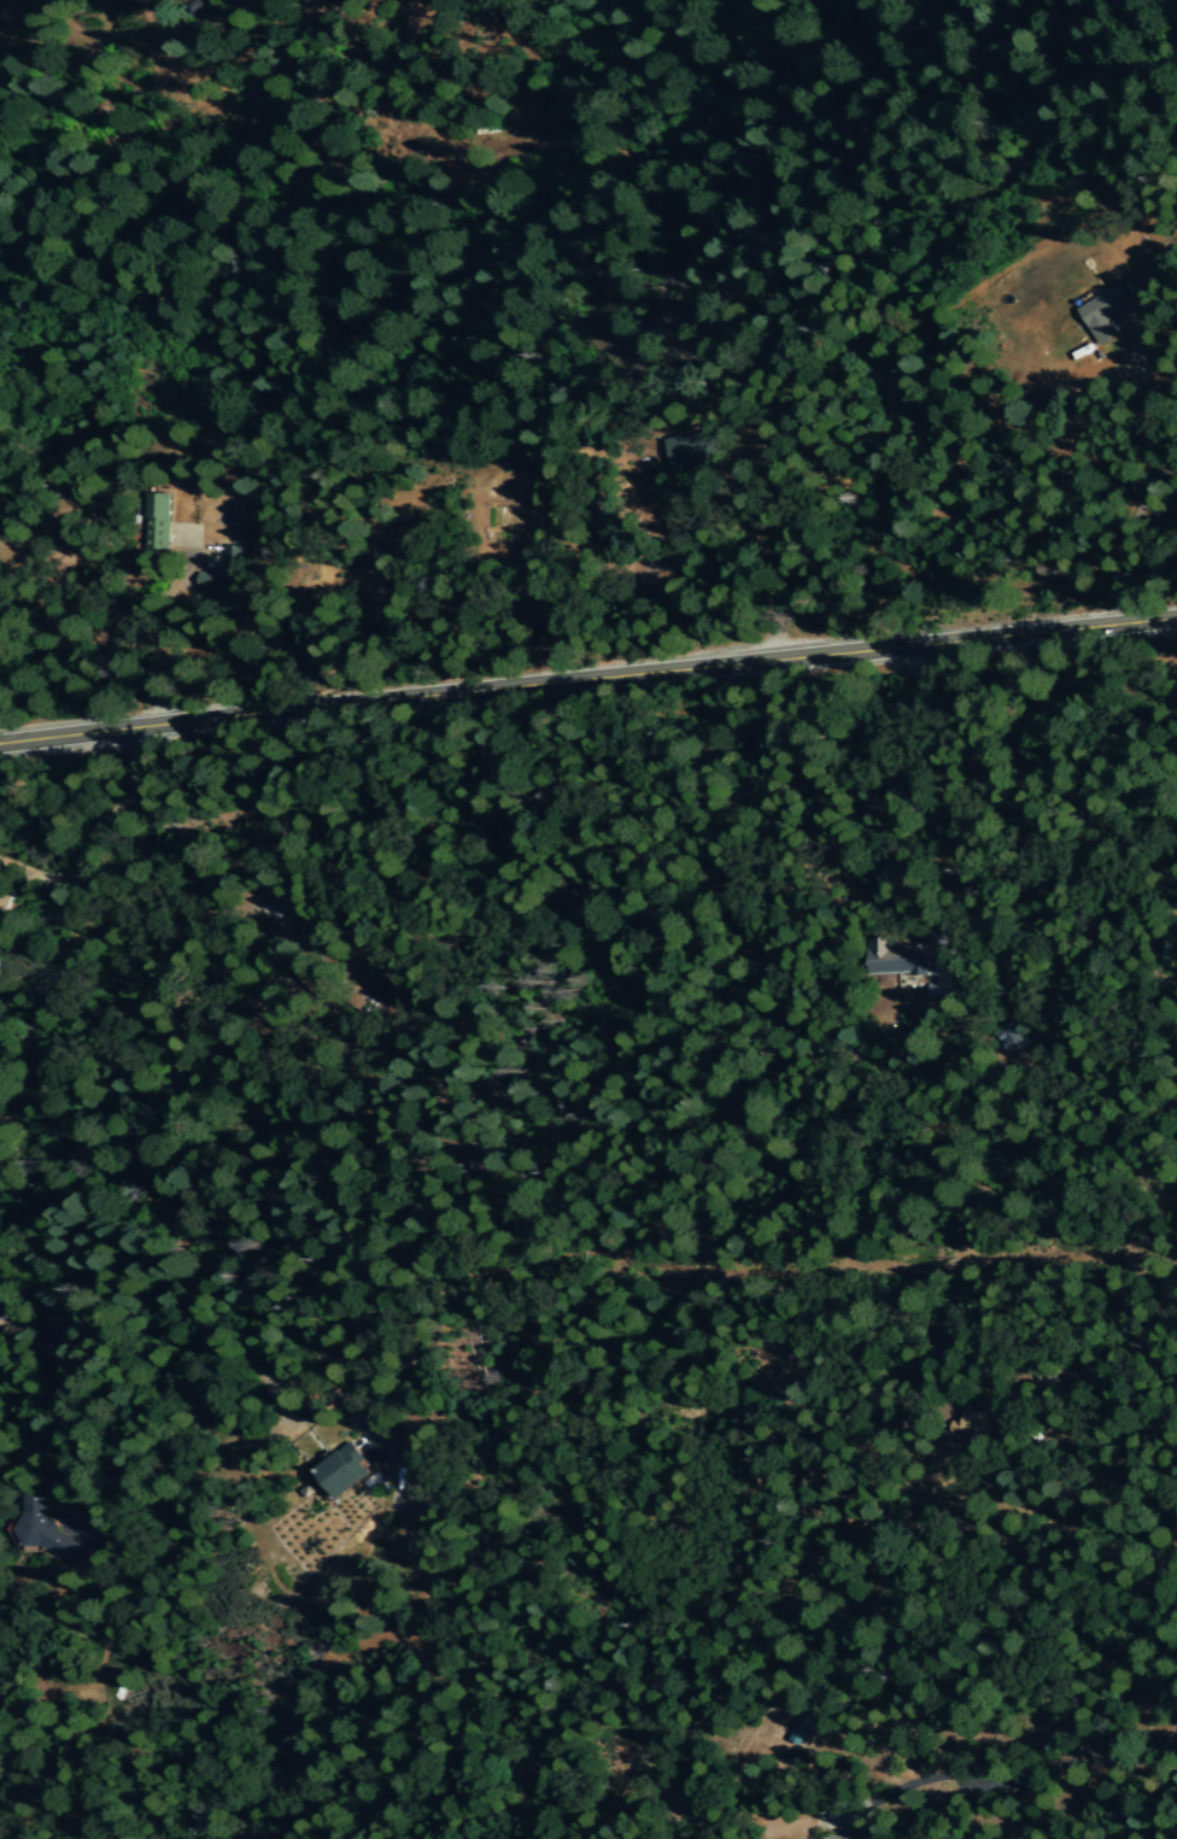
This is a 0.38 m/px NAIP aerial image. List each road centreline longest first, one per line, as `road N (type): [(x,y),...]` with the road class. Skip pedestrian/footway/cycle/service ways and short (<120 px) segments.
road 1 (trunk): [(1176,618),(0,742)]

